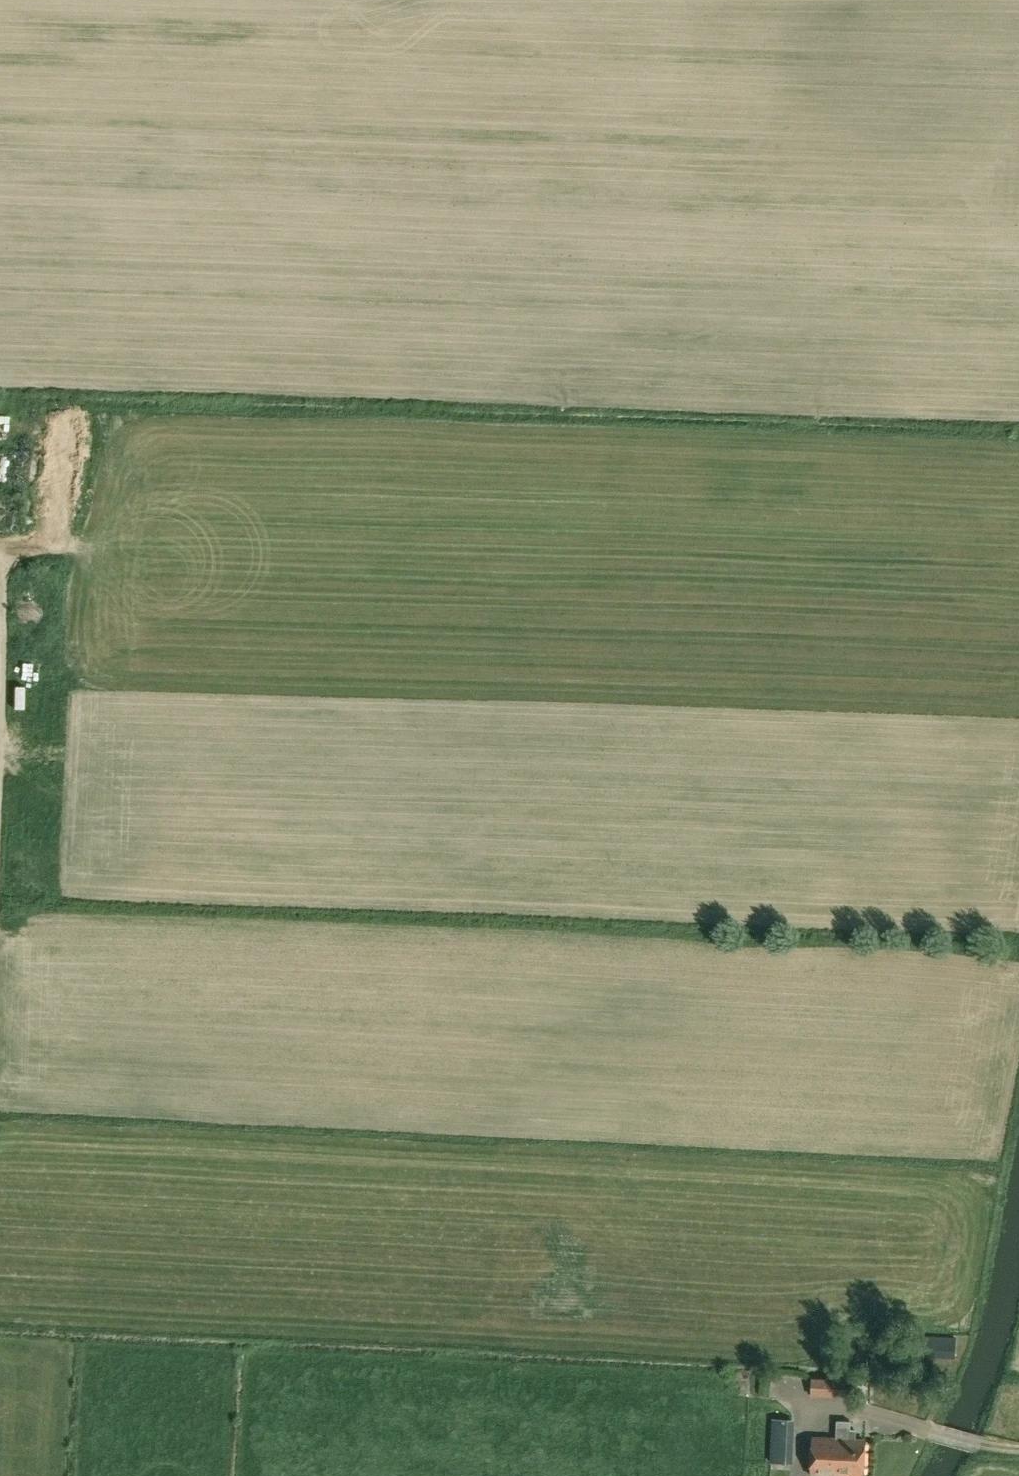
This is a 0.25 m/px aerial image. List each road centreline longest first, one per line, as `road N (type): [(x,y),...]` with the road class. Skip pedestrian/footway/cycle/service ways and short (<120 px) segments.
road 1 (track): [(1018,1449),(852,1410)]

